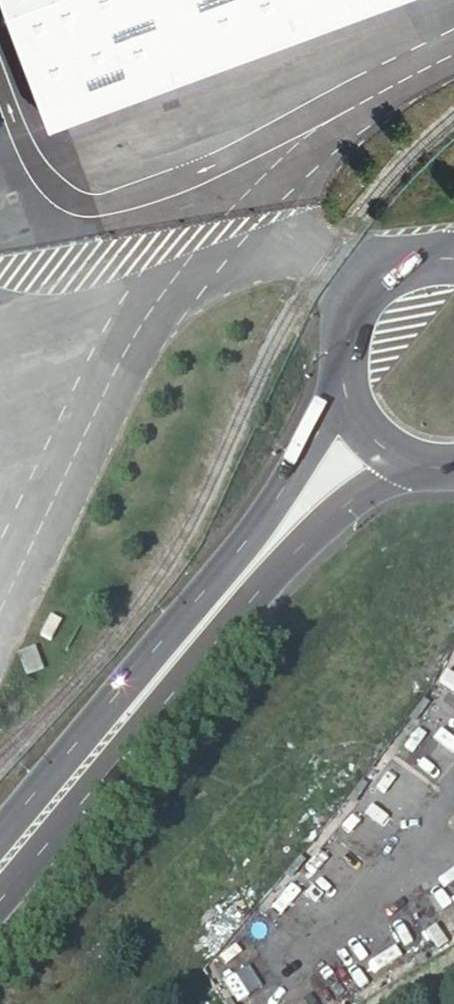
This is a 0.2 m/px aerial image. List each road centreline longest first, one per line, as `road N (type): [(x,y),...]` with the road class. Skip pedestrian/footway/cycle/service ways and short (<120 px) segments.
road 1 (secondary): [(0,897),(306,539),(408,463)]
road 2 (secondary): [(341,394),(268,516),(0,827)]
road 3 (secondary): [(453,255),(419,258),(362,292),(337,358),(341,394)]

